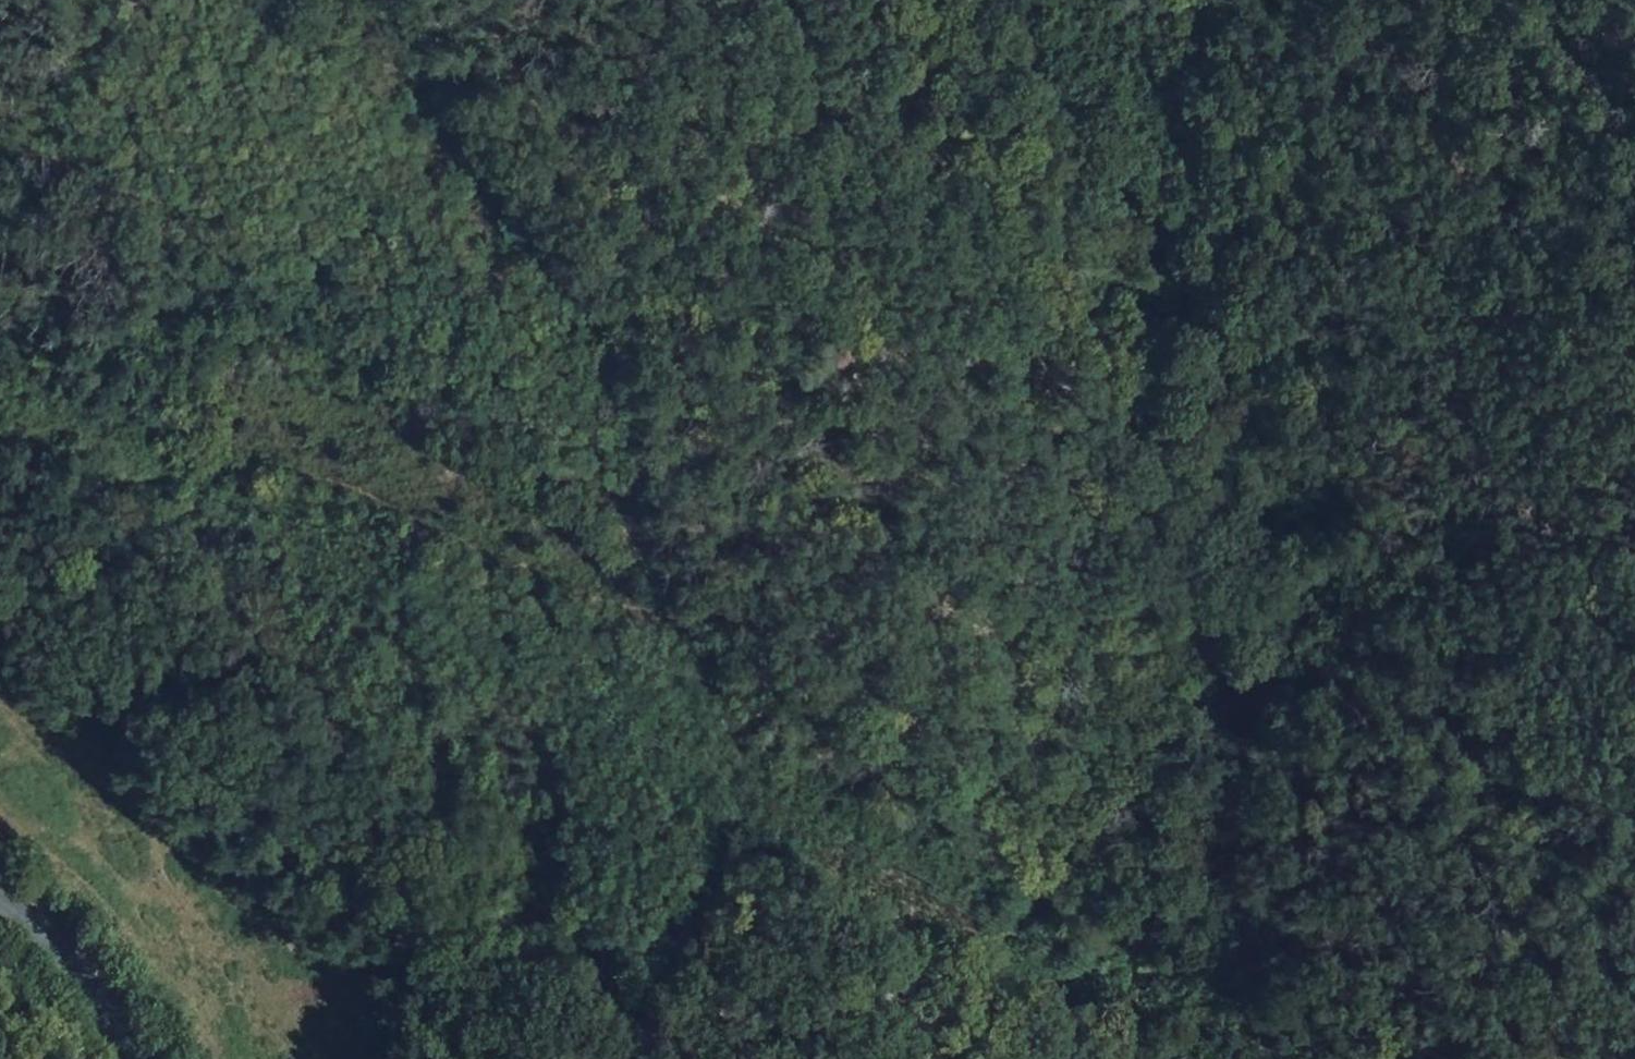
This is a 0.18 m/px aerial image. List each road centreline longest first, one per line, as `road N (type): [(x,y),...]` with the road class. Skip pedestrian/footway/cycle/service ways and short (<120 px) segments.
road 1 (tertiary): [(0,893),(79,961),(124,1058)]

